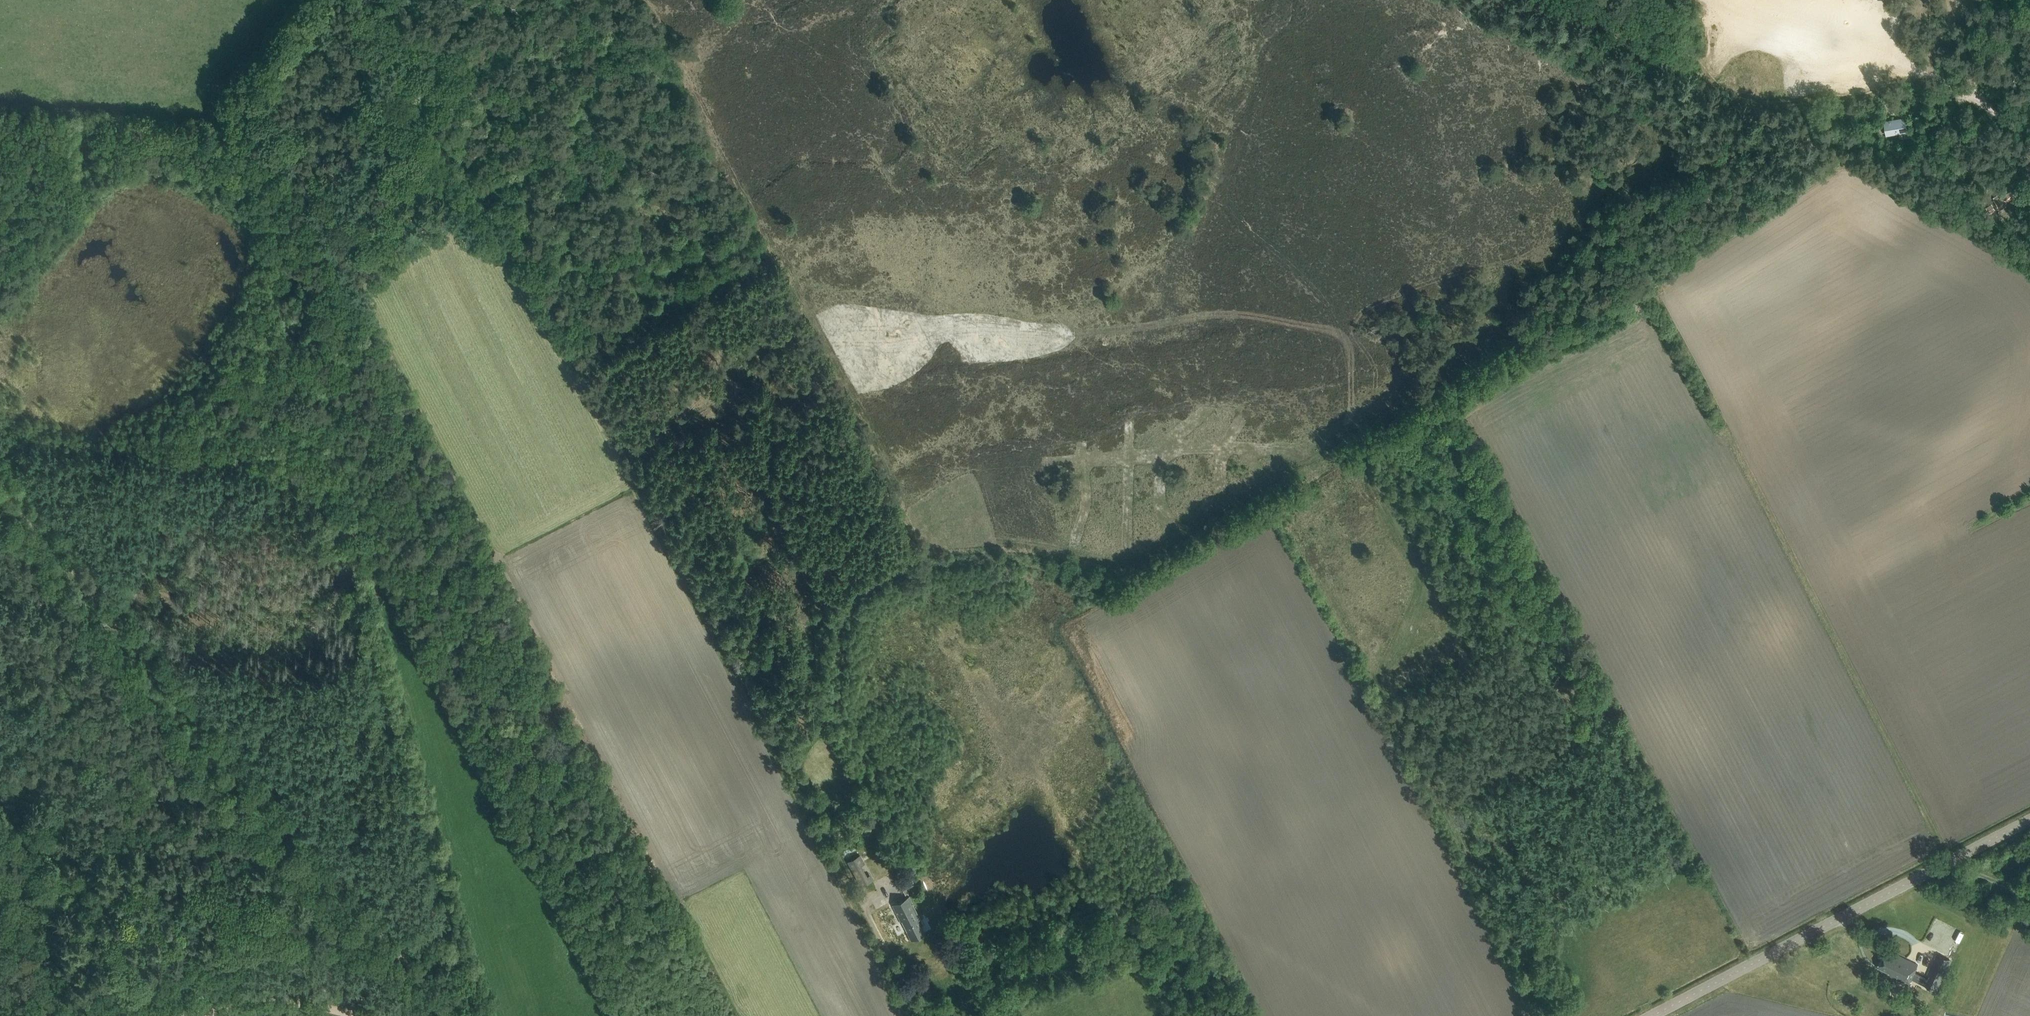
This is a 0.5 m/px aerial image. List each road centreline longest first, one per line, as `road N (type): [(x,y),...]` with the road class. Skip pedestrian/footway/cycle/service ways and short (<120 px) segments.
road 1 (track): [(919,1015),(544,320)]
road 2 (track): [(456,1015),(0,482)]
road 3 (tertiary): [(1651,1015),(2029,819)]
road 4 (track): [(2029,128),(1928,74),(1702,0)]
road 5 (track): [(196,1015),(270,1004),(354,1015)]

